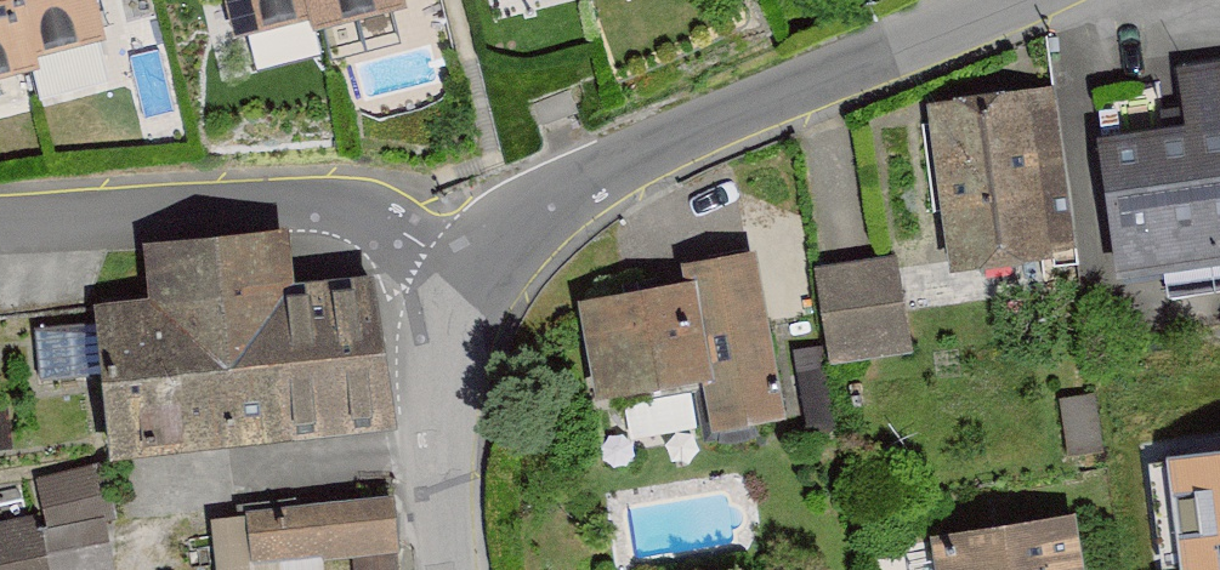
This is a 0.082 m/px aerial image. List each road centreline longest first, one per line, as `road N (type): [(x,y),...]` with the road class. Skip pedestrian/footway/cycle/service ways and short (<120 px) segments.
road 1 (unclassified): [(475,272),(523,215),(583,176),(1036,0)]
road 2 (residential): [(0,223),(360,209),(475,272)]
road 3 (unclassified): [(460,569),(442,398),(452,321),(475,272)]

